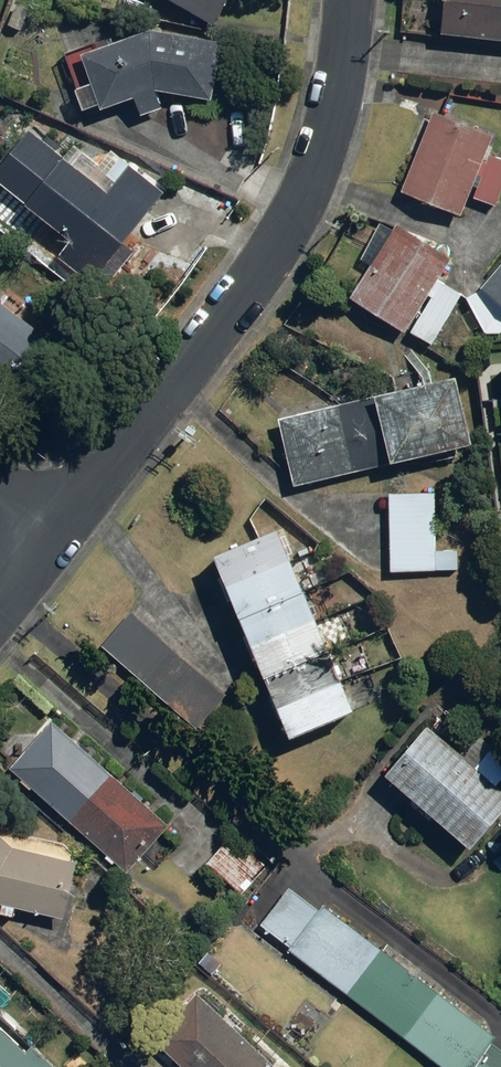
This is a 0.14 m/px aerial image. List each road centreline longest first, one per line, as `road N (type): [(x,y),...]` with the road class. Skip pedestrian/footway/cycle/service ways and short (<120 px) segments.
road 1 (residential): [(59,543),(283,242),(327,155),(354,0)]

